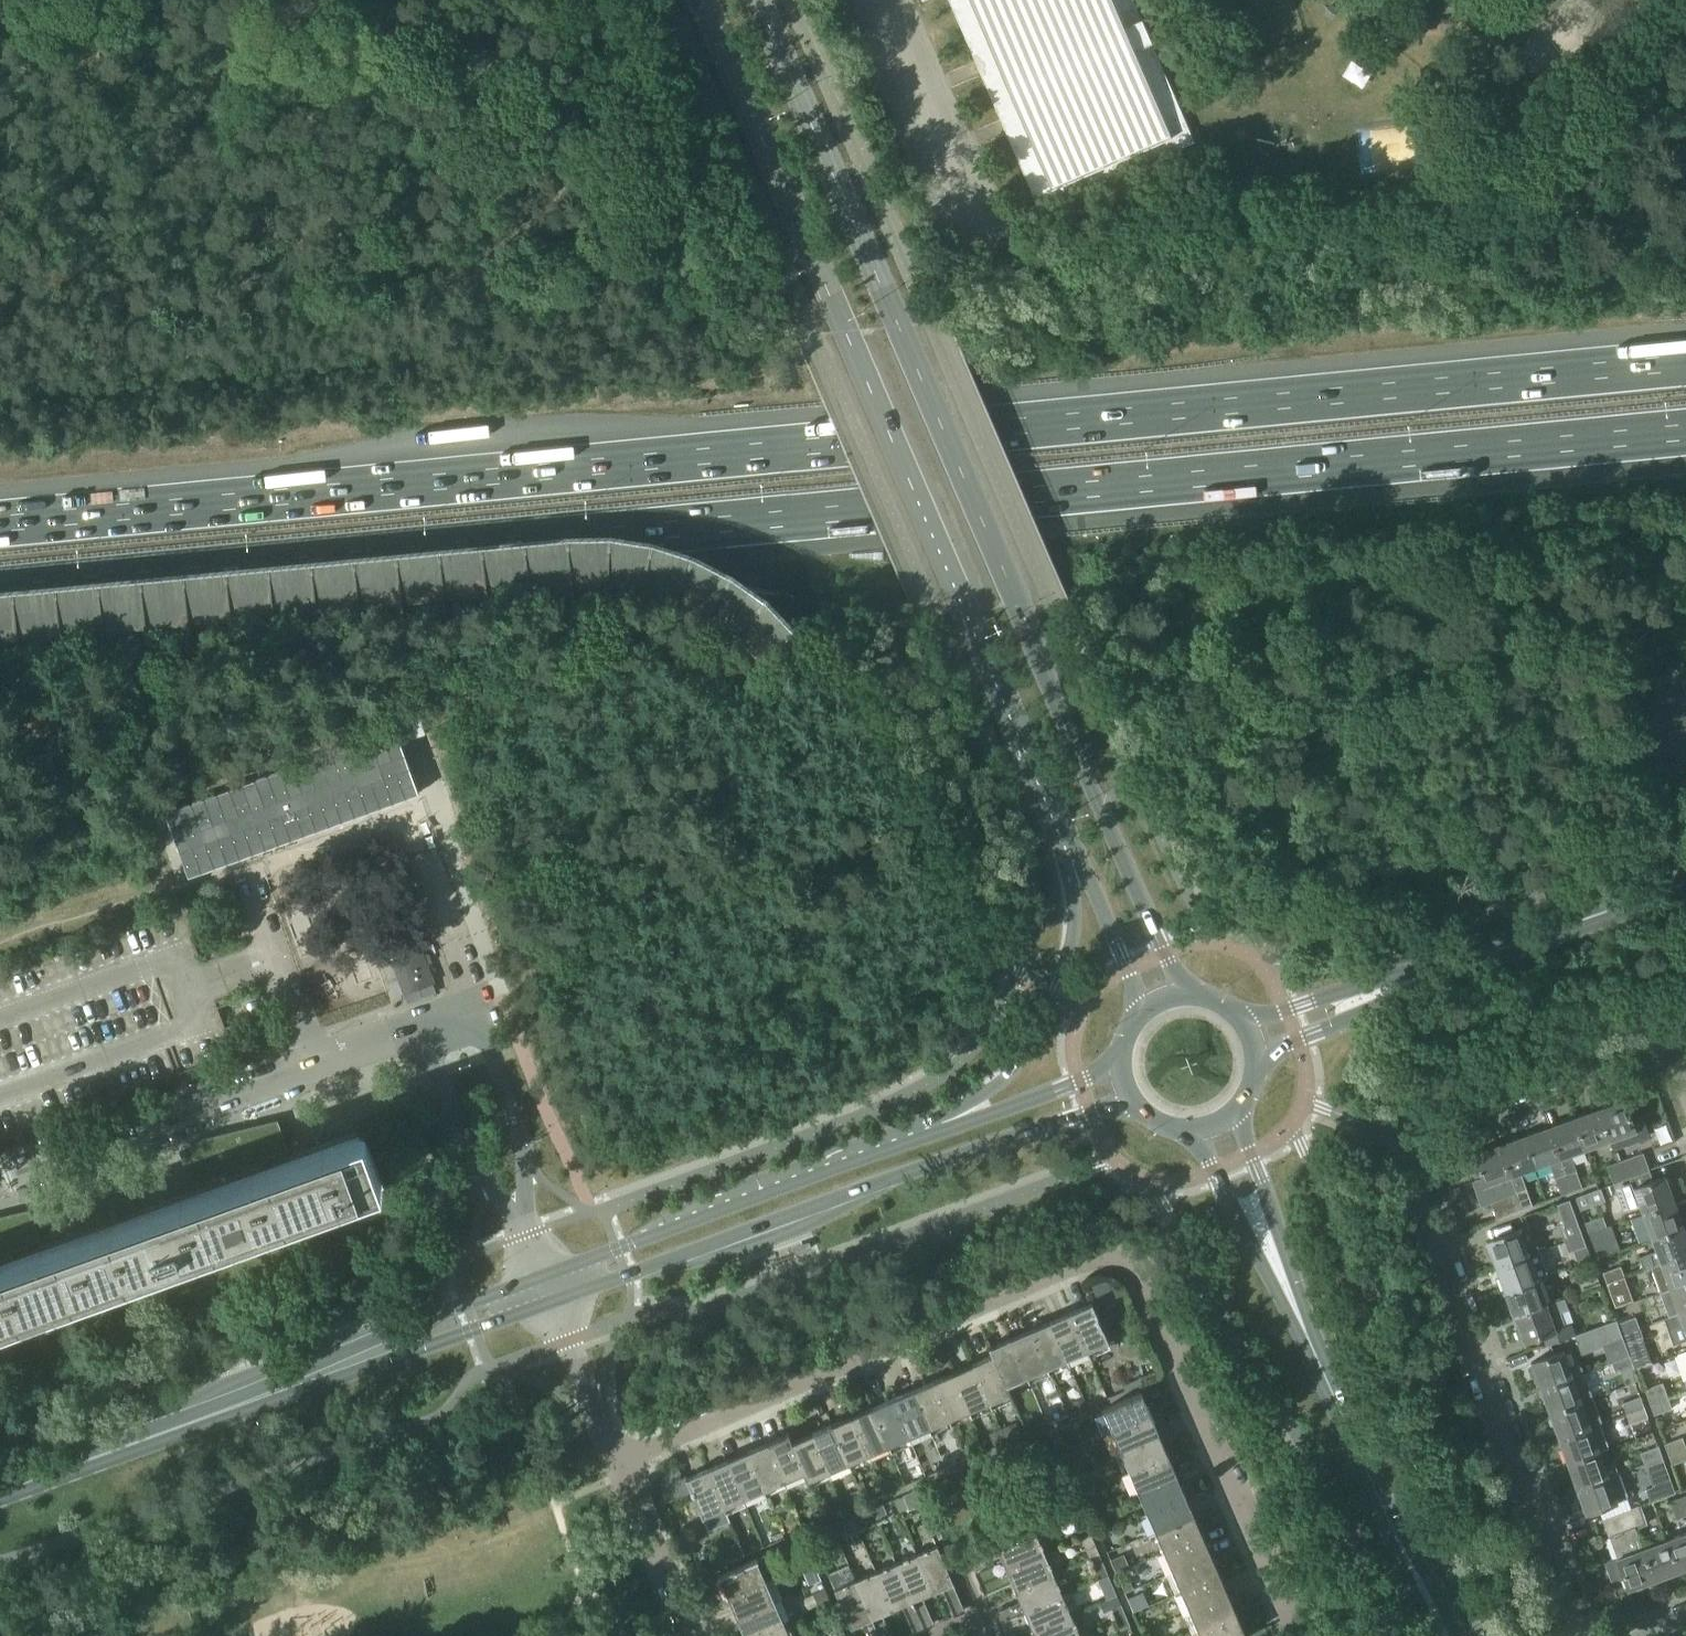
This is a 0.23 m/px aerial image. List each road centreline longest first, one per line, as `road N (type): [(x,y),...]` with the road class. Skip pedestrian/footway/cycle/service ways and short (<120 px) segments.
road 1 (motorway): [(0,597),(1685,432)]
road 2 (motorway): [(1685,363),(0,524)]
road 3 (secondary): [(1193,999),(1159,942),(1067,735),(1021,608),(758,0)]
road 4 (secondary): [(702,0),(1061,834)]
road 5 (track): [(556,0),(608,126),(503,250),(465,277),(174,315),(138,309),(70,274),(0,305)]
road 6 (residential): [(1572,1635),(1400,1139),(1424,1114),(1667,1031)]
road 7 (secondary): [(572,1278),(625,1276),(762,1221),(1135,1100)]
road 8 (secondary): [(0,1491),(546,1289)]
road 9 (residential): [(619,1464),(1085,1255),(1112,1256)]
road 10 (secondary): [(1061,834),(1074,920),(1069,956),(1023,1062),(960,1109),(814,1172)]
road 11 (residential): [(1298,1635),(1163,1317),(1131,1264),(1112,1256)]
road 12 (residential): [(460,980),(400,809),(238,859)]
road 13 (residential): [(0,1176),(313,1064)]
road 14 (secondary): [(1122,1064),(814,1172)]
road 15 (secondary): [(1257,1072),(1296,1040),(1547,933)]
road 16 (tertiary): [(1444,1635),(1313,1344)]
road 17 (secondary): [(1547,933),(1245,1025)]
road 18 (secondary): [(814,1172),(595,1259),(572,1278)]
road 19 (tertiary): [(1193,1129),(1313,1344)]
road 20 (tertiary): [(1313,1344),(1237,1112)]
road 21 (residential): [(522,1225),(526,1149),(470,1004)]
road 22 (residential): [(423,1021),(479,1175),(522,1225)]
road 23 (secondary): [(1061,834),(1121,958),(1136,1028)]
road 24 (residential): [(546,1289),(619,1464)]
road 25 (residential): [(690,1635),(619,1464)]
road 26 (secondary): [(1685,883),(1547,933)]
road 27 (residential): [(313,1064),(269,945)]

